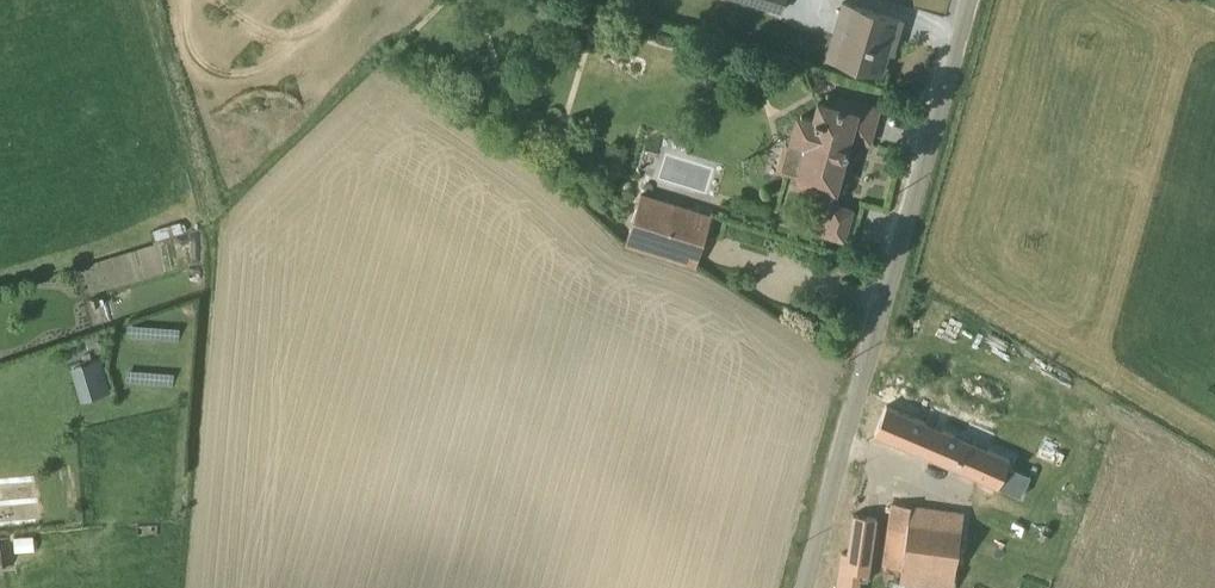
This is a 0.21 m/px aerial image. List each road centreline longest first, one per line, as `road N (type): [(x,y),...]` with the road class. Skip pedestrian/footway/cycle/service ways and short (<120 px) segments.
road 1 (residential): [(968,0),(806,587)]

